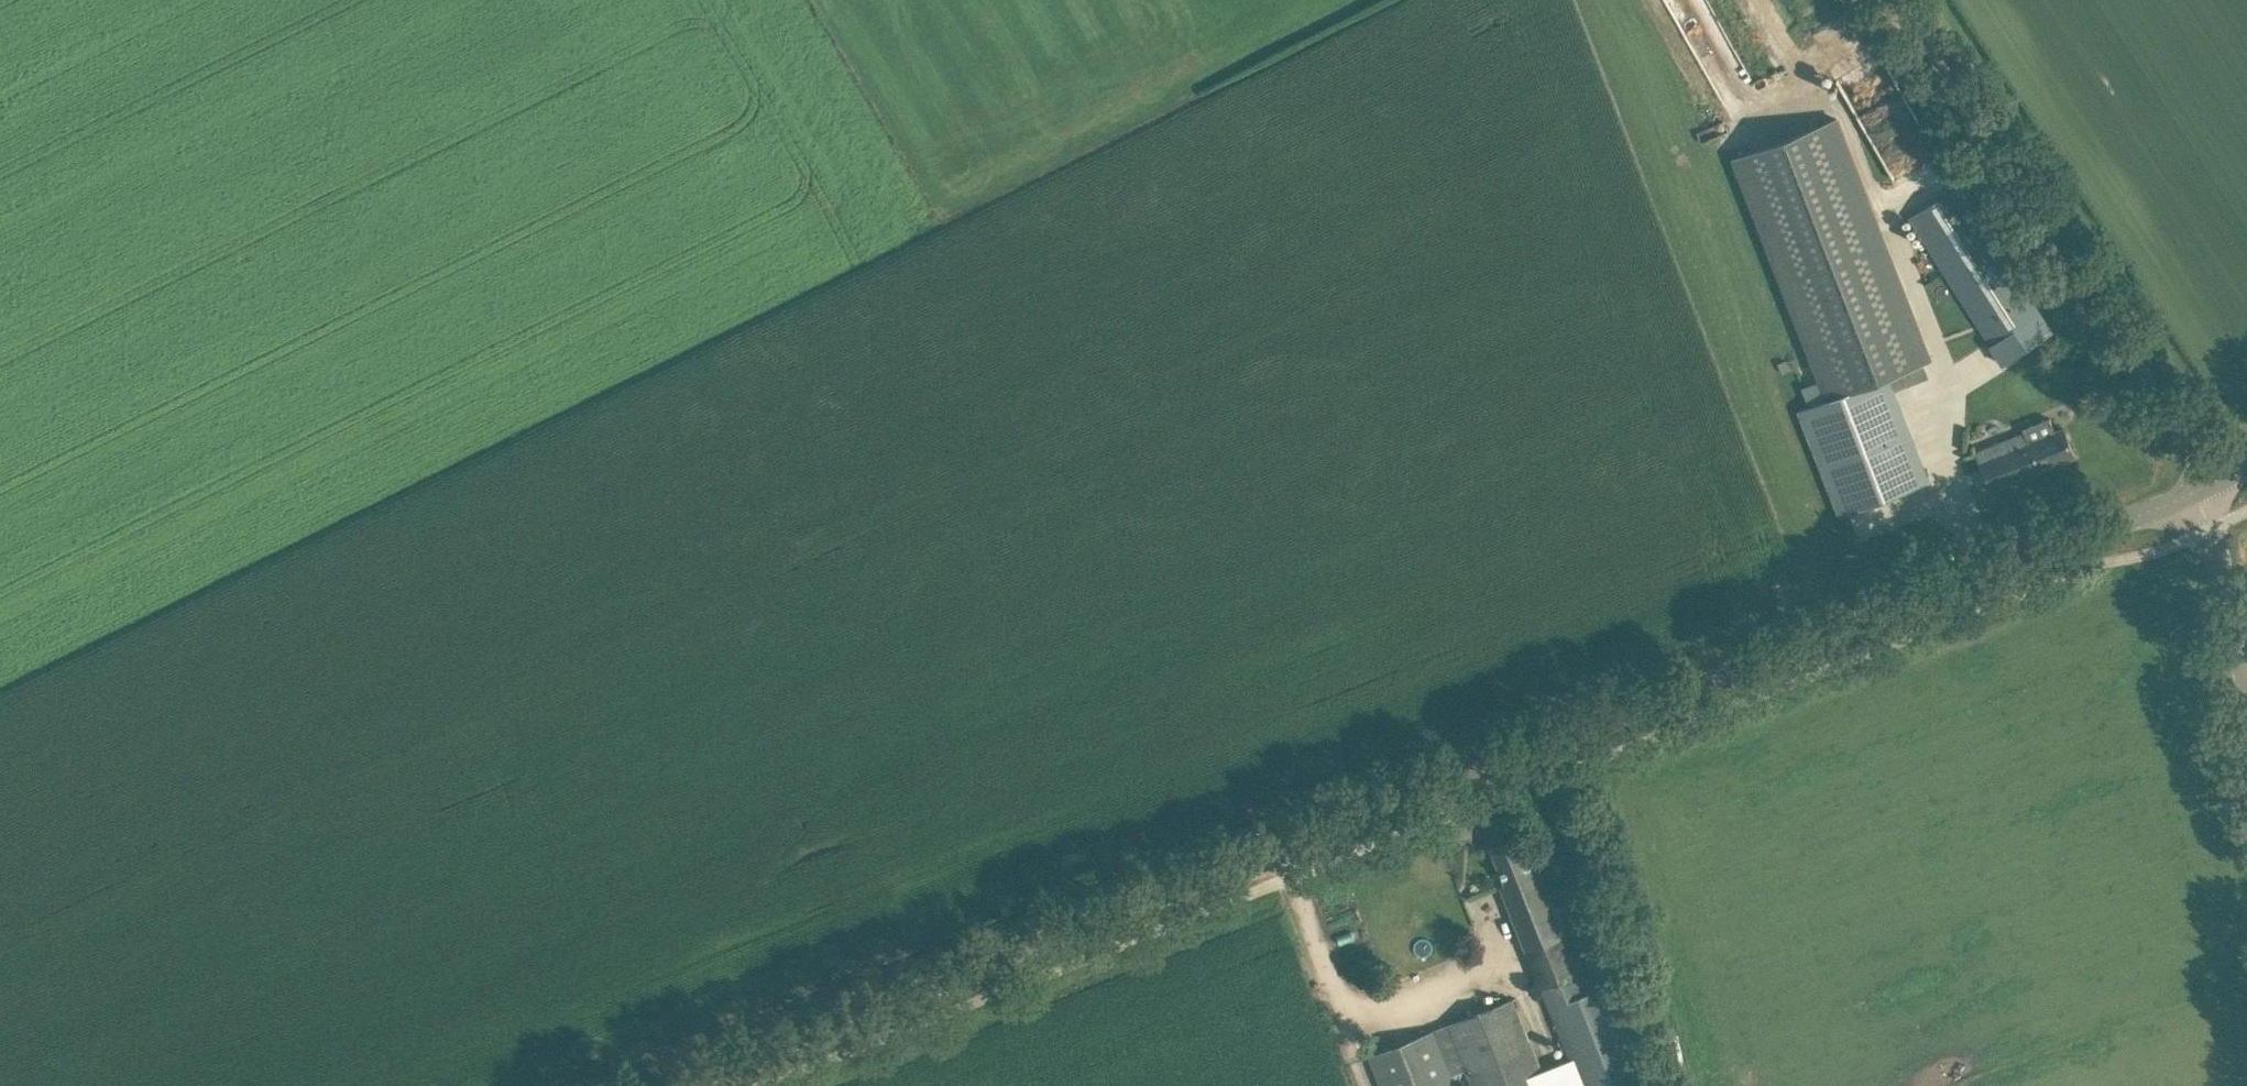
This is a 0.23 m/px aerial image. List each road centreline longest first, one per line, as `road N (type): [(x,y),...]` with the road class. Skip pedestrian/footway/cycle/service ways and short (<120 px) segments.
road 1 (tertiary): [(668,1085),(2202,487)]
road 2 (unclassified): [(2202,487),(2174,420),(1901,0)]
road 3 (unclassified): [(2246,680),(2202,487)]

